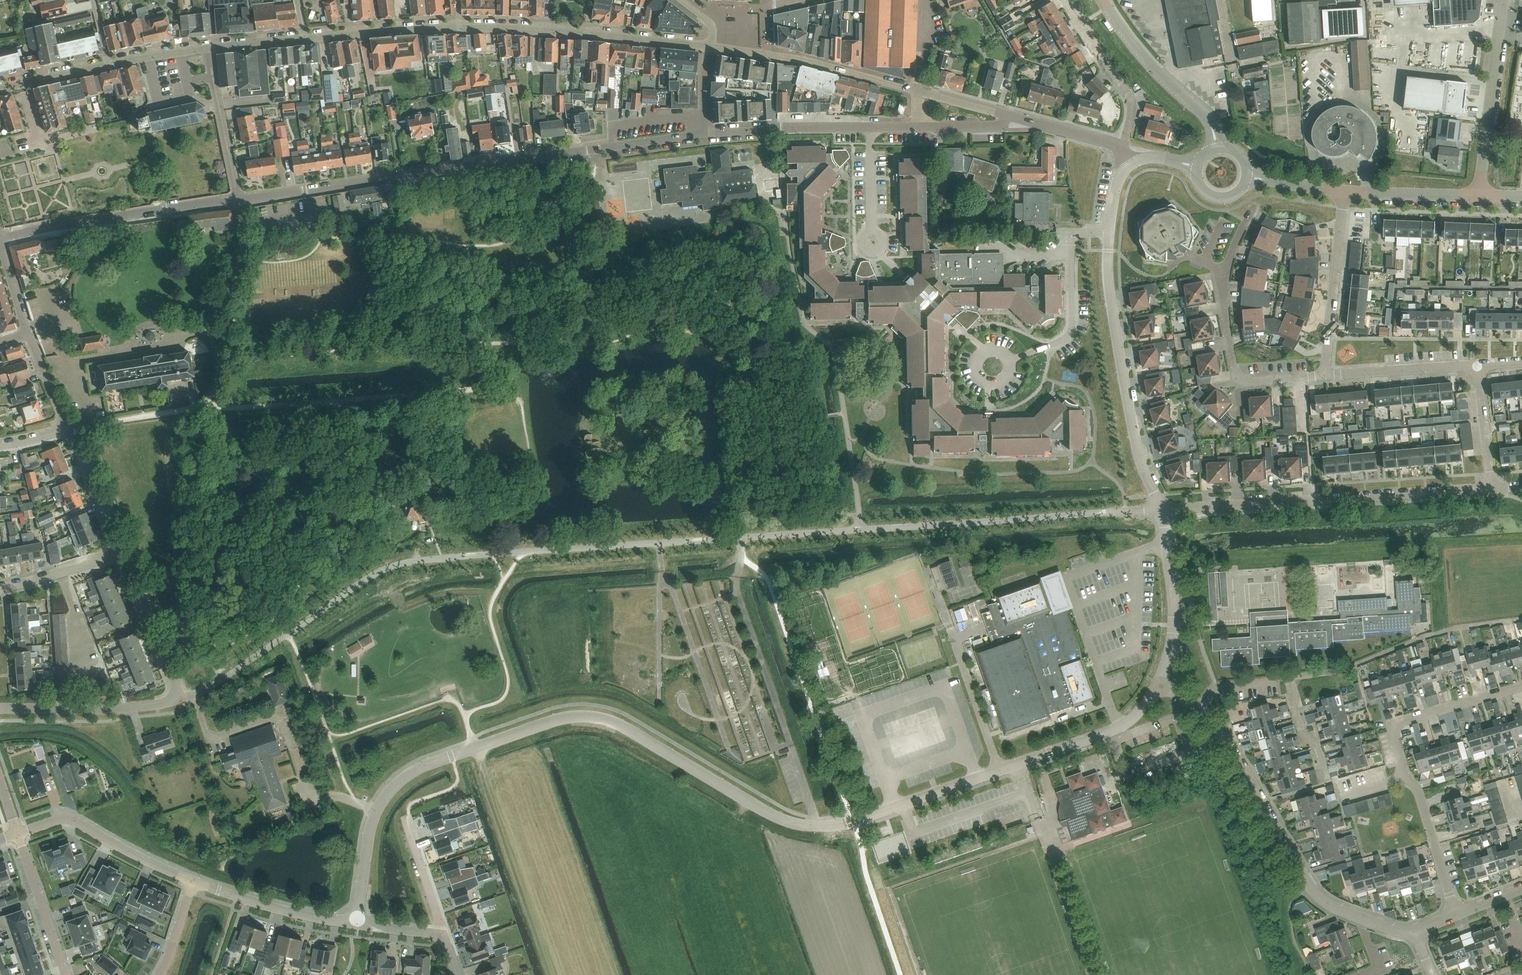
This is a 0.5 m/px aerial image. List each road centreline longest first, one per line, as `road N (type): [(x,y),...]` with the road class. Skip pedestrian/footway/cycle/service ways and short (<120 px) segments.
road 1 (unclassified): [(356,924),(371,825),(396,784),(422,766),(558,719),(618,725),(767,813),(821,827),(1118,728),(1158,684)]
road 2 (unclassified): [(175,695),(214,685),(398,563),(740,537)]
road 3 (residential): [(237,198),(707,132)]
road 4 (tertiary): [(709,46),(495,27),(305,38)]
road 5 (residential): [(1163,509),(1491,487)]
road 6 (unclassified): [(70,428),(210,399),(219,363),(207,328),(234,280),(242,225)]
road 7 (residential): [(1358,916),(1312,889),(1231,748),(1199,710)]
road 8 (unclassified): [(1163,509),(1137,451),(1107,254)]
road 9 (unclassified): [(0,236),(237,198)]
road 10 (tertiary): [(917,90),(802,59),(709,46)]
road 11 (residential): [(707,132),(919,126)]
road 12 (unclassified): [(1480,195),(1502,0)]
road 13 (residential): [(1324,375),(1239,377),(1224,271)]
road 14 (tertiary): [(1216,147),(1208,119),(1144,59),(1102,0)]
road 15 (residential): [(1324,375),(1344,191)]
road 16 (residential): [(1406,777),(1396,727),(1521,686)]
road 17 (residential): [(194,882),(70,819),(30,830)]
road 18 (unclassified): [(1158,684),(1174,614),(1163,509)]
road 19 (unclassified): [(175,695),(128,708),(0,708)]
road 20 (residential): [(356,924),(194,882)]
road 21 (residential): [(1067,0),(1129,97),(1131,118),(1117,145)]
road 22 (unclassified): [(237,198),(209,47)]
road 23 (residential): [(1324,375),(1477,365)]
road 24 (unclassified): [(175,695),(120,552)]
road 25 (residential): [(66,974),(17,834)]
road 26 (residential): [(1456,914),(1420,796),(1406,777)]
road 27 (tertiary): [(1480,195),(1344,191)]
road 28 (unclassified): [(120,552),(70,428)]
road 29 (residential): [(404,819),(440,926),(436,936)]
road 30 (residential): [(1491,487),(1477,365)]

